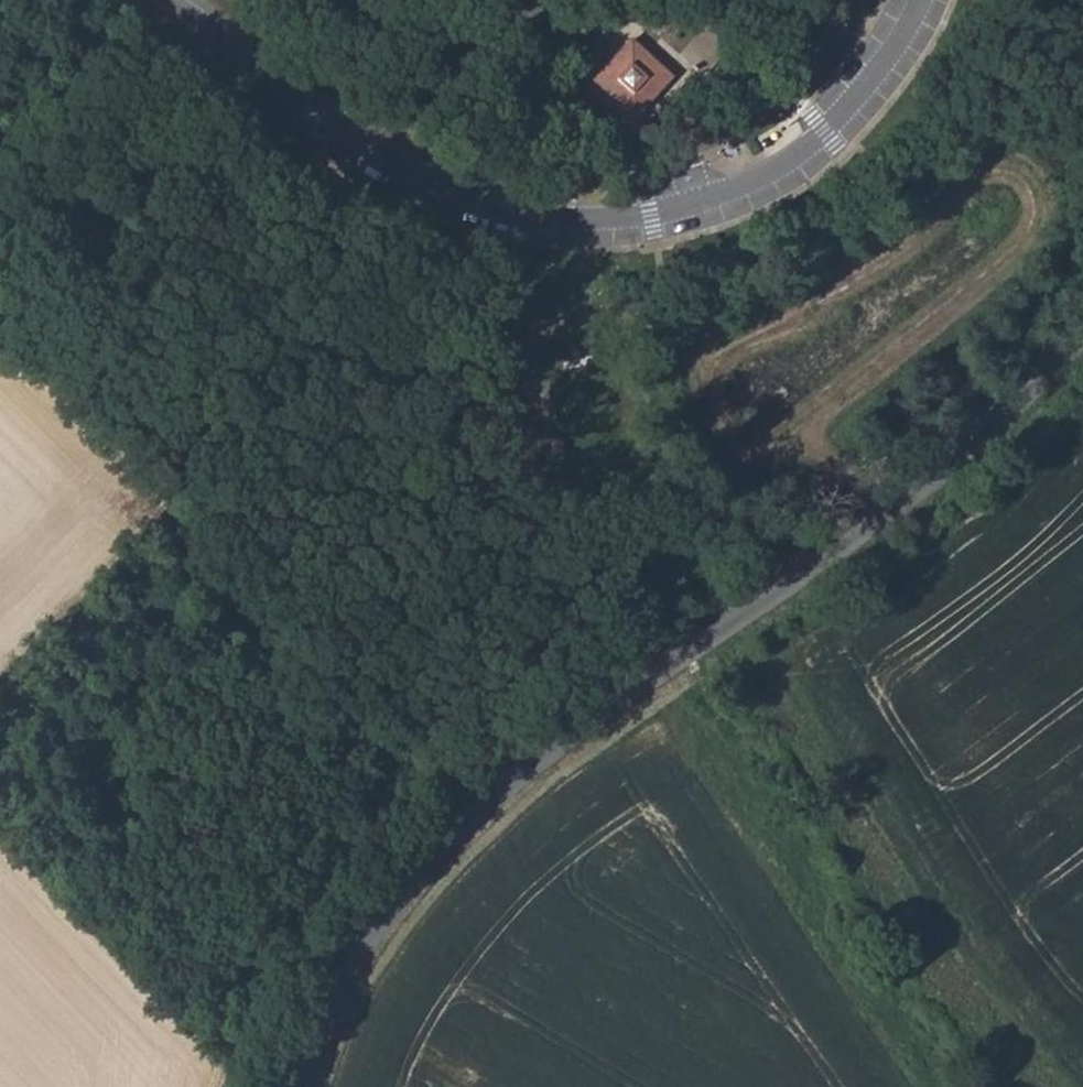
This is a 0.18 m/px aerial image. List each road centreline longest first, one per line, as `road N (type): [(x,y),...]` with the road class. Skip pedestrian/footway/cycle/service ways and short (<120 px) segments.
road 1 (unclassified): [(301,1086),(340,995),(404,898),(512,781),(718,622),(975,460),(1082,349)]

